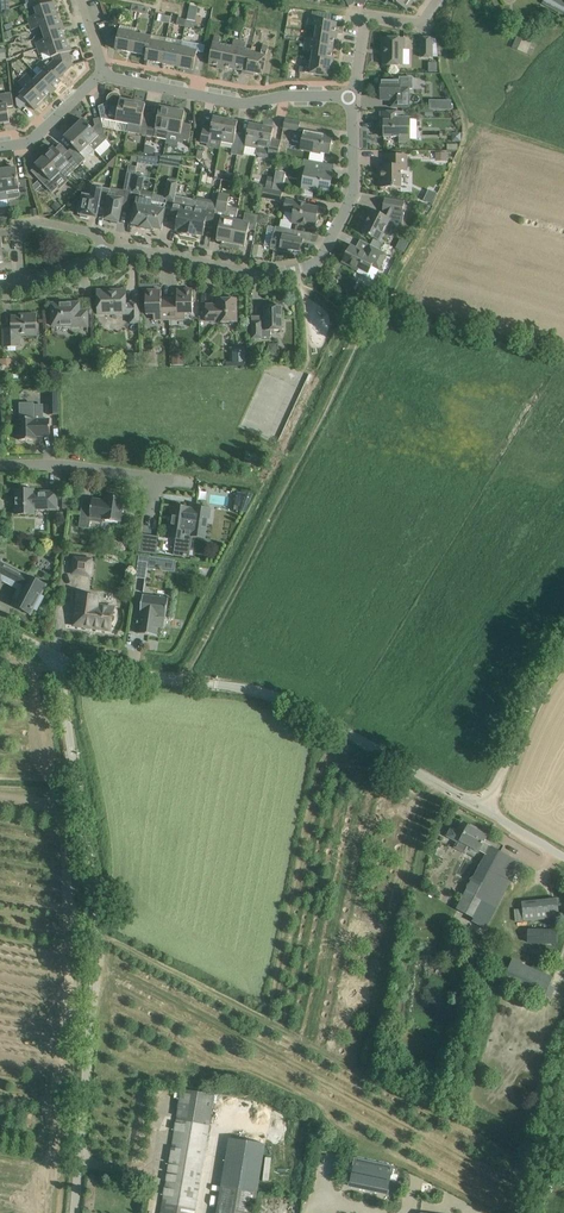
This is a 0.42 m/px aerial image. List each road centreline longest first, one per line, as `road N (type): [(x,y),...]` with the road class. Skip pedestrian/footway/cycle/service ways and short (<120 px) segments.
road 1 (track): [(183,678),(468,144),(448,47),(427,13)]
road 2 (unclassified): [(76,1212),(95,909),(59,671)]
road 3 (unclassified): [(484,807),(333,721),(255,688),(93,666),(59,671)]
road 4 (residential): [(104,77),(207,97),(355,93)]
road 5 (residential): [(293,269),(314,264),(329,248),(348,205),(355,93)]
road 6 (residential): [(293,269),(260,275),(160,252),(102,252)]
road 7 (residential): [(0,466),(65,464),(188,483)]
road 8 (unclassified): [(484,807),(536,692),(563,656)]
road 9 (residential): [(355,93),(368,20),(421,21),(436,0)]
road 10 (residential): [(23,278),(19,234),(27,222),(95,232),(102,252)]
road 11 (residential): [(0,148),(25,145),(104,77)]

